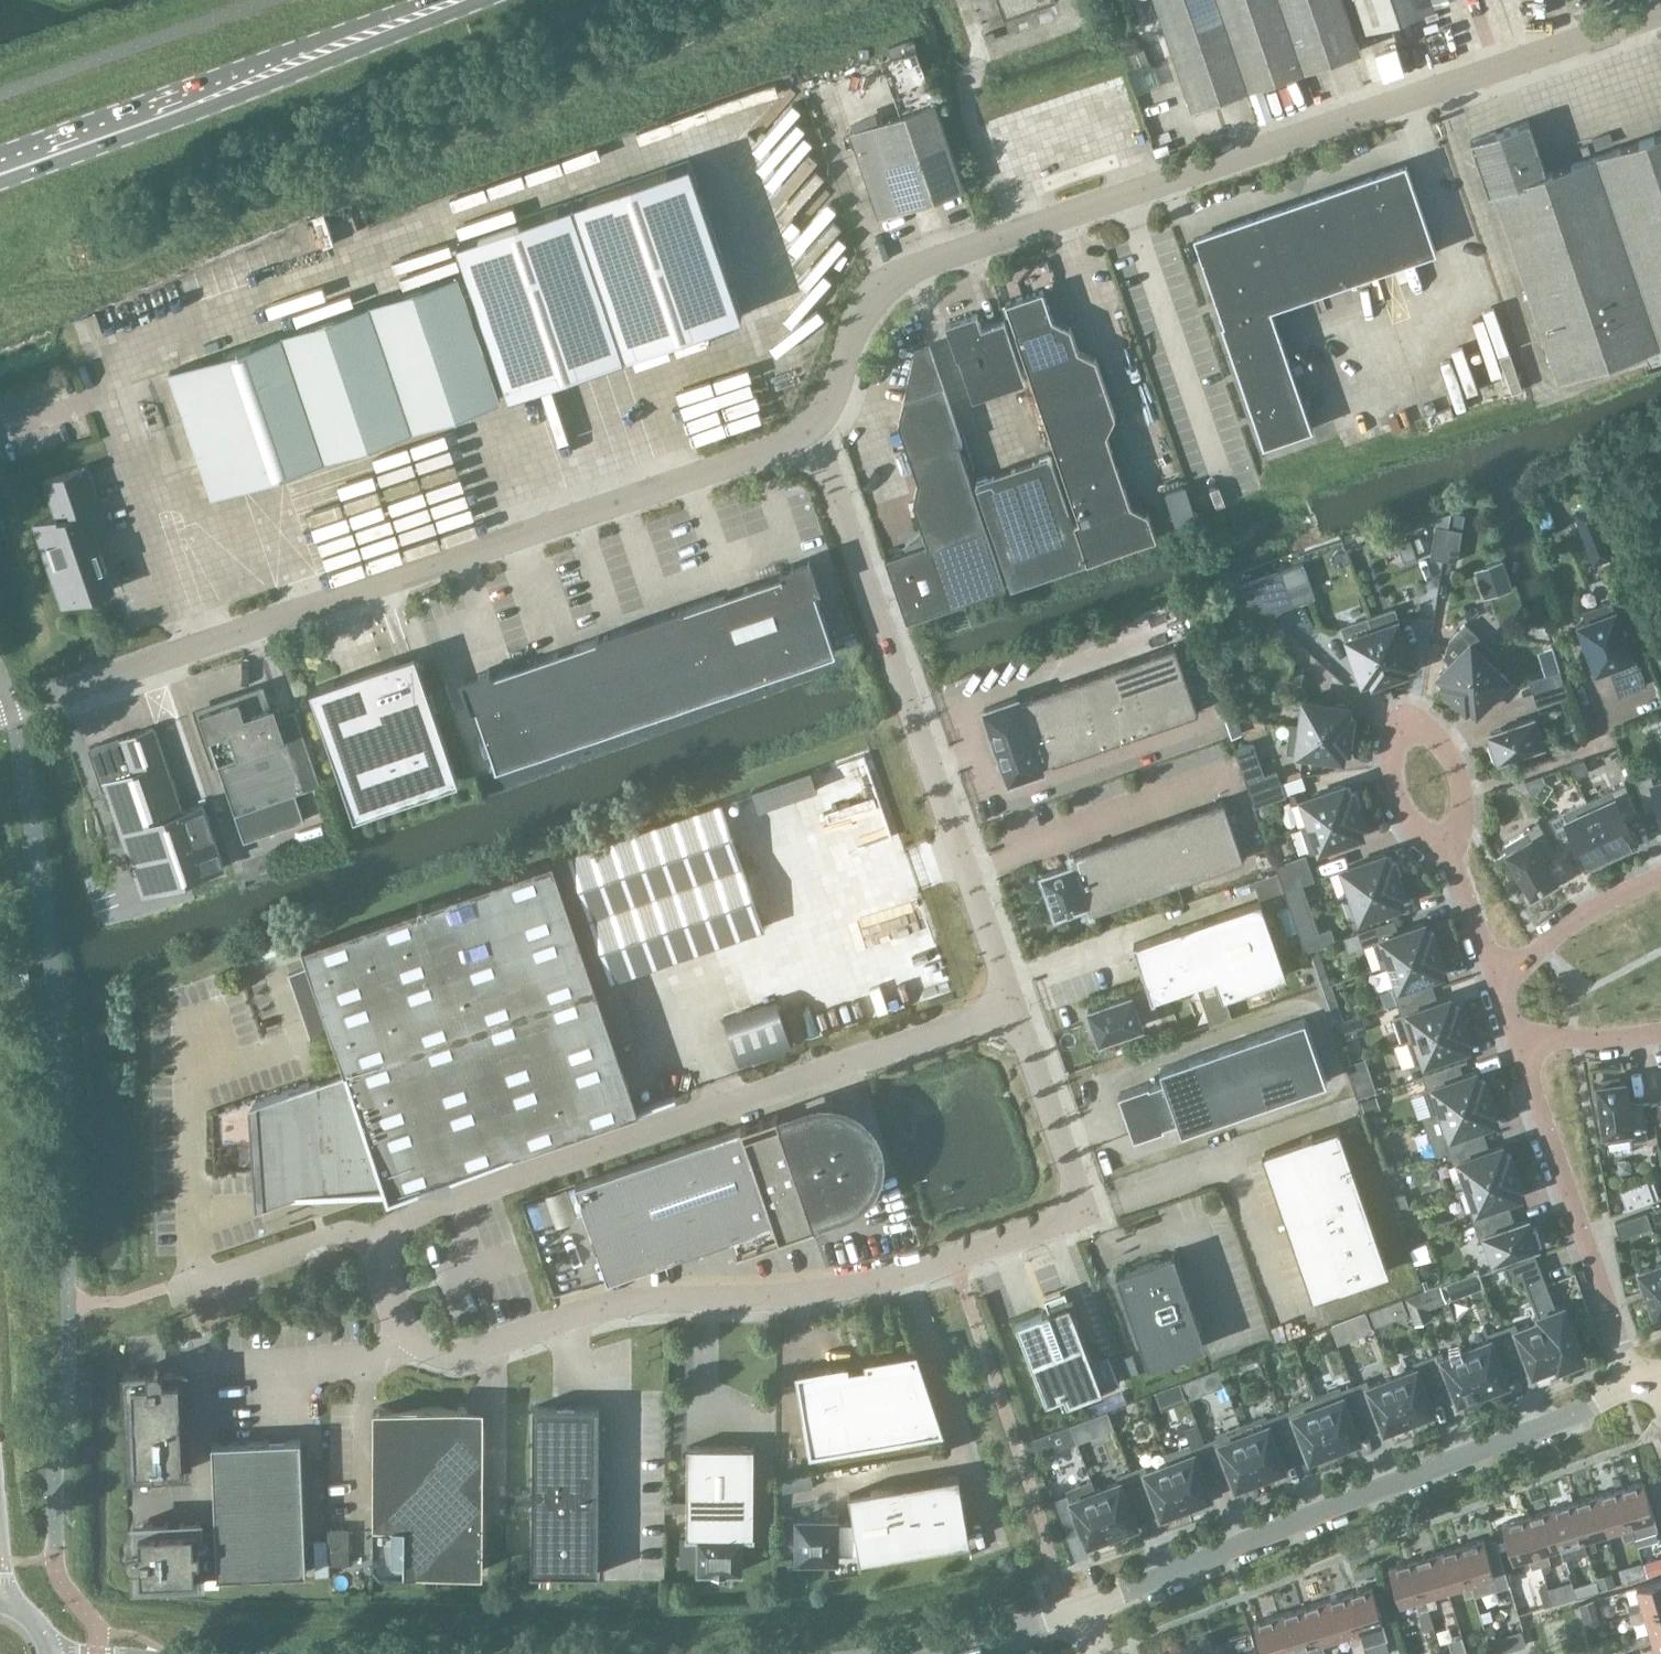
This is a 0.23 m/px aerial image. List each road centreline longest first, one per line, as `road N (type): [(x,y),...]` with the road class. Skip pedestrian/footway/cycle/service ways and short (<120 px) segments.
road 1 (unclassified): [(1018,1006),(1079,1190),(1076,1211),(1052,1228),(902,1276),(812,1292),(616,1306),(458,1354),(431,1348),(399,1318),(384,1275),(385,1245)]
road 2 (unclassified): [(816,421),(833,394),(862,300),(890,275),(1660,12)]
road 3 (unclassified): [(0,714),(760,456),(816,421)]
road 4 (unclassified): [(385,1245),(426,1209),(1018,1006)]
road 5 (unclassified): [(816,421),(1018,1006)]
road 6 (unclassified): [(1086,1607),(1636,1384)]
road 7 (primary): [(0,169),(456,0)]
road 8 (residential): [(1636,1384),(1514,1038)]
road 9 (unclassified): [(385,1245),(344,1236),(173,1290)]
road 10 (residential): [(1393,789),(1395,732),(1426,729),(1455,764),(1461,791),(1460,818),(1446,839)]
road 11 (residential): [(1494,979),(1610,899),(1660,876)]
road 12 (unclassified): [(917,1653),(1086,1607)]
road 13 (residential): [(1494,979),(1446,839)]
road 14 (residential): [(1514,1038),(1660,1031)]

